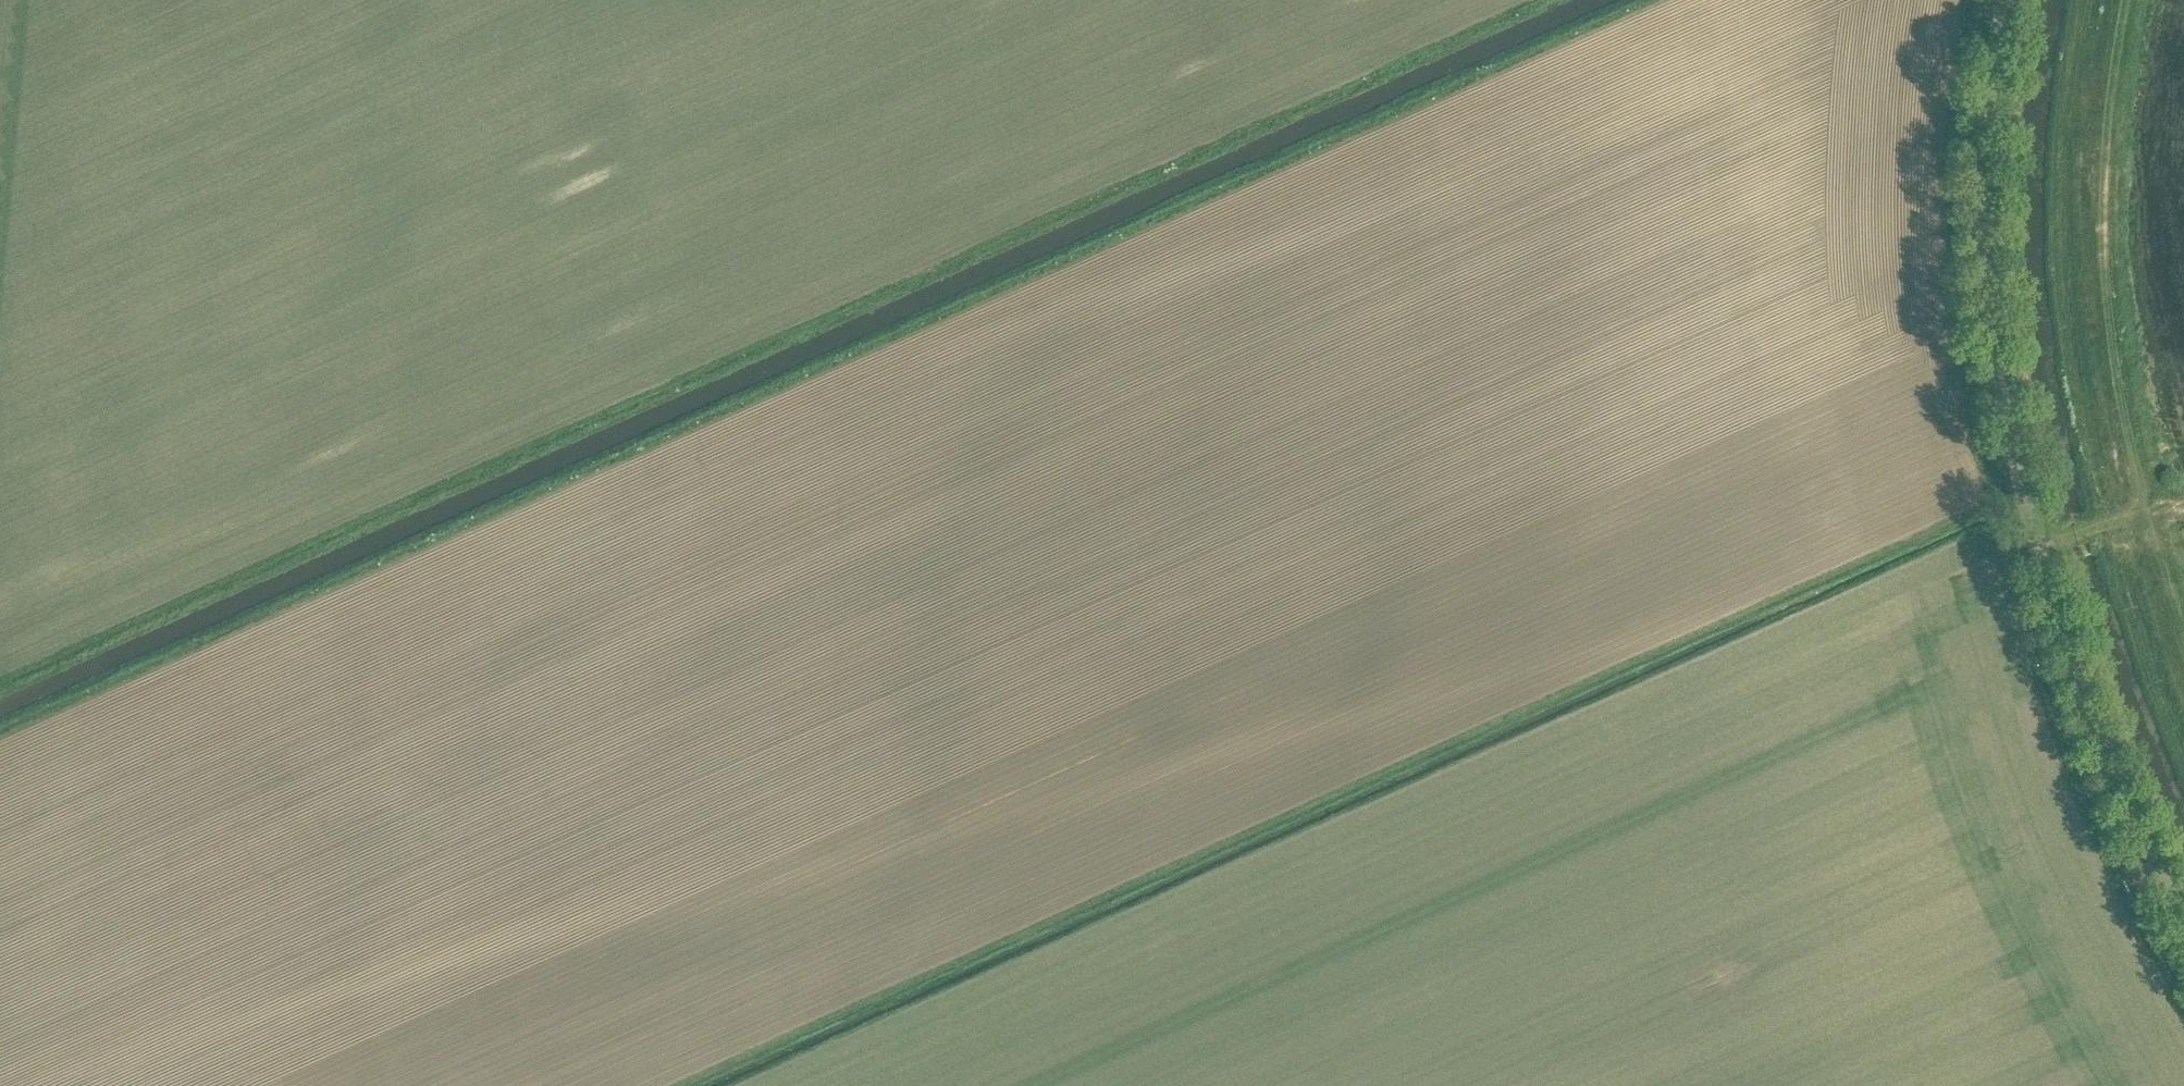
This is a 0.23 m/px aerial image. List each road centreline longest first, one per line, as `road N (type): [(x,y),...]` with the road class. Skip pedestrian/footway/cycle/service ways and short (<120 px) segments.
road 1 (unclassified): [(2183,926),(2080,694),(2010,436),(1983,224),(2002,0)]
road 2 (track): [(2183,507),(2035,545)]

